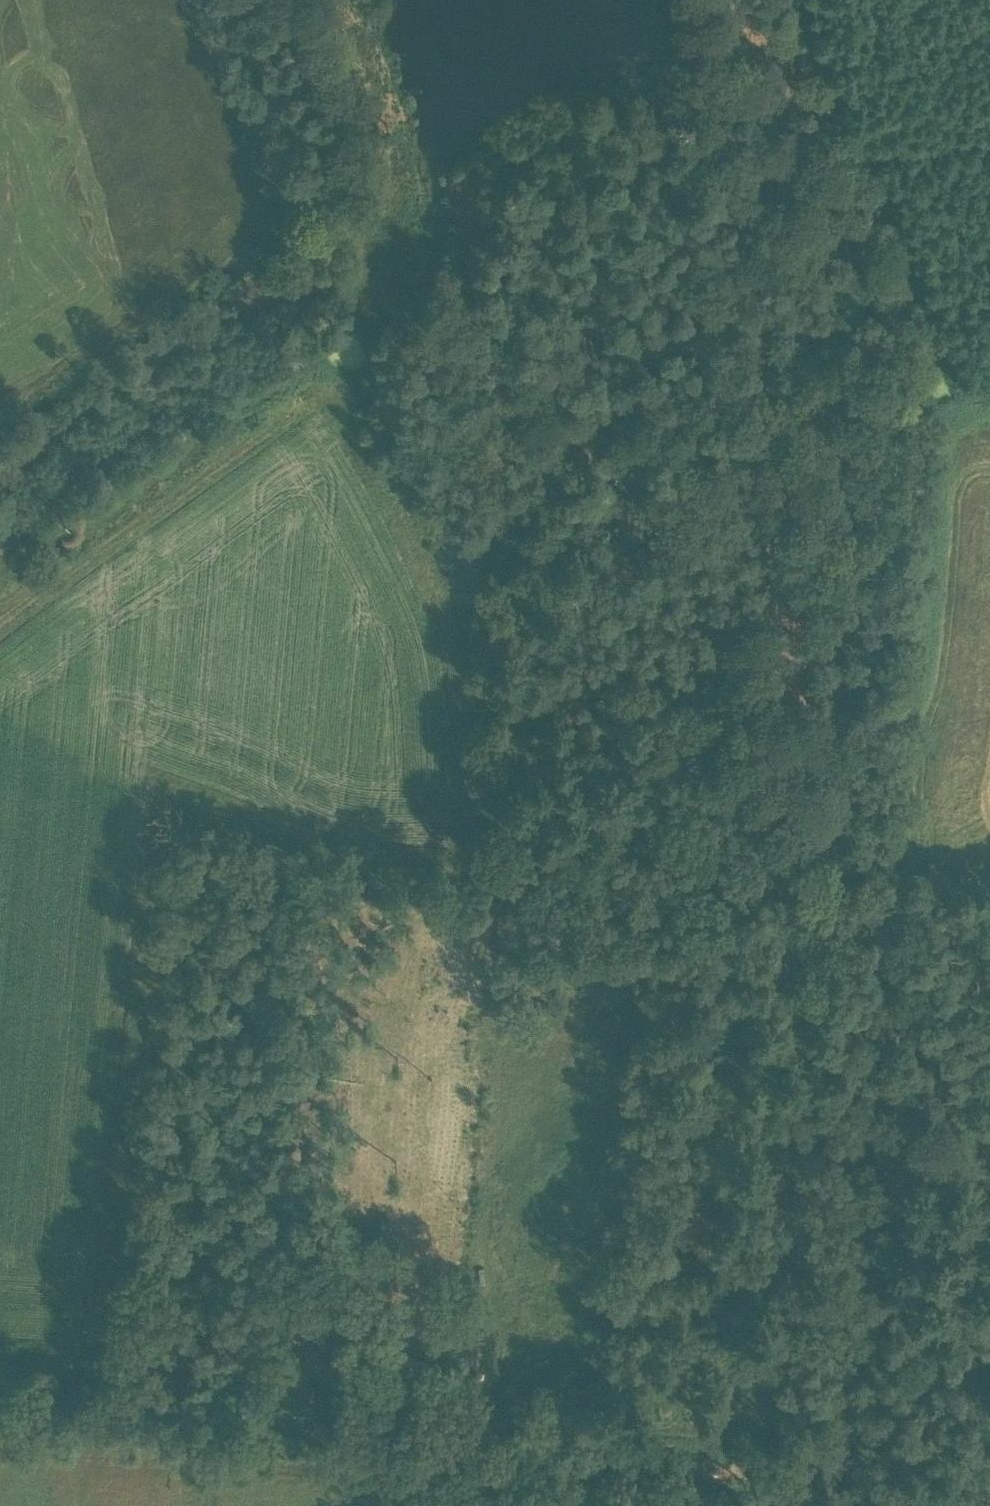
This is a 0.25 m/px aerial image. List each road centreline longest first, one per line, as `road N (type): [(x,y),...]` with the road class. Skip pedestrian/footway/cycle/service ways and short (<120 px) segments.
road 1 (track): [(351,270),(414,323),(475,426),(520,548),(620,680),(699,733),(734,774),(785,860),(823,888),(926,909)]
road 2 (track): [(0,1369),(315,1403),(469,1409),(511,1361)]
road 3 (track): [(0,474),(61,405),(150,341),(351,270),(379,200)]

